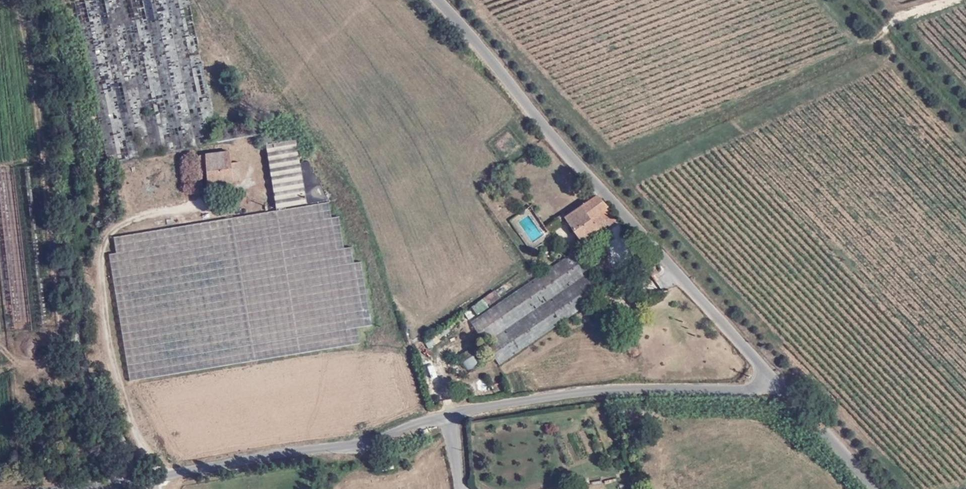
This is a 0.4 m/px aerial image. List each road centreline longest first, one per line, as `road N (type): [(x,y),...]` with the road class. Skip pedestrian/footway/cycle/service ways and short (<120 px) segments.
road 1 (unclassified): [(773,379),(754,389),(532,397),(465,408),(365,442),(57,488)]
road 2 (track): [(197,0),(254,113),(249,182),(114,223),(102,264),(126,413),(170,470)]
road 3 (unclassified): [(439,0),(773,379)]
road 4 (track): [(470,0),(619,158),(861,47)]
road 5 (track): [(952,0),(861,47),(820,0)]
road 6 (unclassified): [(773,379),(875,488)]

